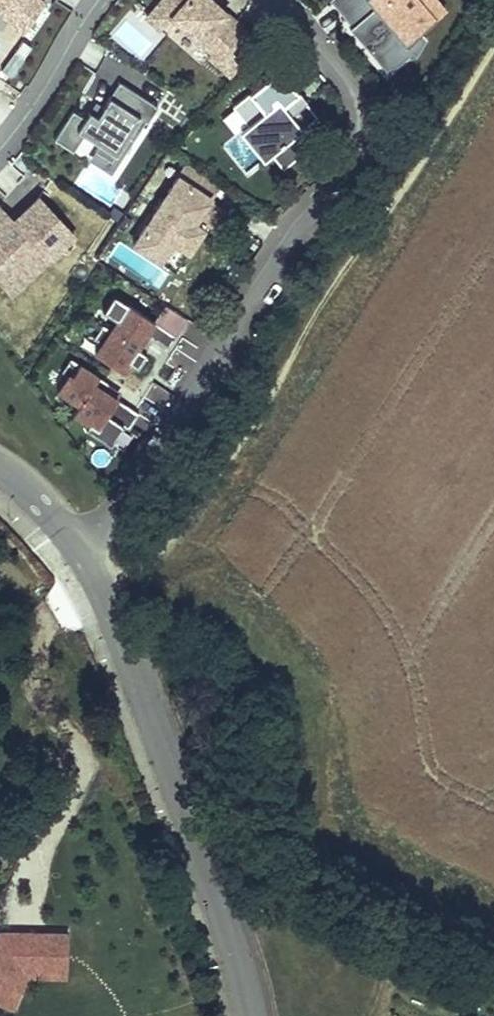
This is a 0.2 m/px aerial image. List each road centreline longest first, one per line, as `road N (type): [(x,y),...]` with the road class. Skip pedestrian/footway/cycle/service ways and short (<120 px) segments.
road 1 (residential): [(76,547),(114,519),(358,158),(361,121),(352,90),(279,0)]
road 2 (residential): [(76,547),(116,625),(236,950),(250,1015)]
road 3 (residential): [(101,0),(0,151)]

